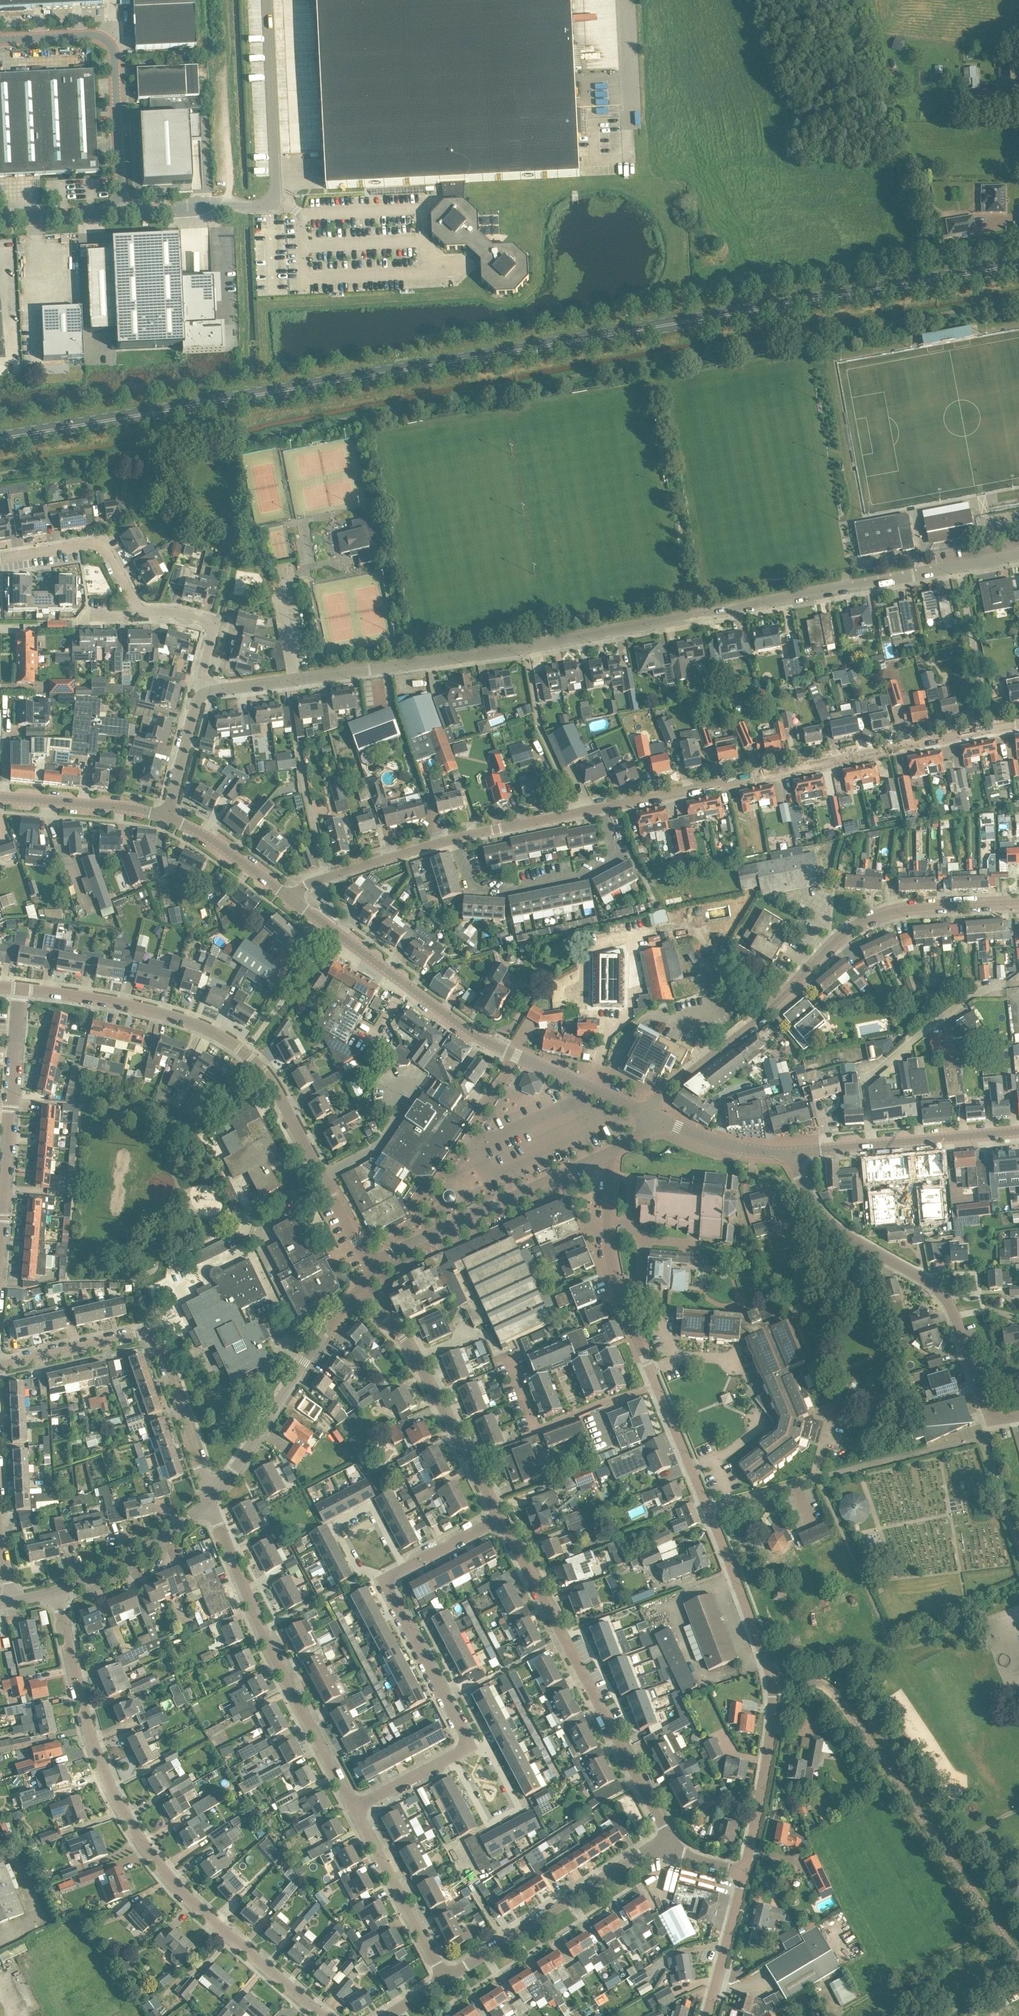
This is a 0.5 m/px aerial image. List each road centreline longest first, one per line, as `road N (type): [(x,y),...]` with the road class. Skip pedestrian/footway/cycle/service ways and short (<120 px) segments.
road 1 (primary): [(0,438),(1018,265)]
road 2 (residential): [(204,692),(524,647),(1018,555)]
road 3 (residential): [(324,2015),(180,1888),(135,1829),(91,1735),(57,1591)]
road 4 (residential): [(354,1808),(470,1745),(383,1580),(501,1518)]
road 5 (residential): [(650,1115),(664,1092),(762,1017),(847,933),(896,911),(1018,902)]
road 6 (residential): [(604,808),(1018,724)]
road 7 (tertiary): [(650,1115),(474,1035),(292,899)]
road 8 (unclassified): [(1018,1957),(836,1694),(812,1681),(773,1678)]
road 9 (residential): [(324,1176),(265,1074),(228,1040),(144,1009),(20,989)]
road 10 (residential): [(669,1836),(501,1518)]
road 11 (residential): [(354,1808),(259,1626),(211,1498)]
road 12 (residential): [(987,1410),(943,1296),(833,1225),(808,1194),(794,1152)]
road 13 (residential): [(211,1498),(153,1339),(142,1335),(0,1365)]
road 14 (unclassified): [(0,37),(93,32),(108,41),(120,61),(127,213)]
road 15 (residential): [(501,1518),(407,1341),(357,1291)]
road 16 (residential): [(669,1836),(446,1979)]
road 17 (unclassified): [(372,1271),(384,1256),(606,1155)]
road 18 (unclassified): [(211,1498),(357,1291)]
road 19 (residential): [(0,1237),(20,989)]
road 20 (residential): [(872,1145),(863,1085),(959,994),(1003,983)]
road 21 (residential): [(457,840),(470,888),(521,887),(585,869),(603,855),(604,808)]
road 22 (tertiary): [(773,1678),(691,1468)]
road 23 (tertiary): [(650,1369),(611,1262),(606,1155)]
road 24 (tertiary): [(744,1873),(769,1749),(773,1678)]
road 25 (residential): [(446,1979),(354,1808)]
road 26 (unclassified): [(57,1591),(131,1559),(211,1498)]
road 27 (residential): [(139,608),(98,543),(0,559)]
road 28 (tertiary): [(168,815),(0,797)]
road 29 (residential): [(457,840),(604,808)]
road 30 (tertiary): [(794,1152),(714,1141),(650,1115)]
road 31 (tertiary): [(292,899),(168,815)]
road 32 (residential): [(204,692),(216,623),(139,608)]
road 33 (tertiary): [(707,2015),(744,1873)]
road 34 (tertiary): [(1018,1132),(872,1145)]
road 35 (residential): [(326,876),(457,840)]
road 36 (residential): [(326,876),(297,748)]
road 37 (residential): [(168,815),(204,692)]
road 38 (unclassified): [(127,213),(0,219)]
road 39 (unclassified): [(253,207),(127,213)]

